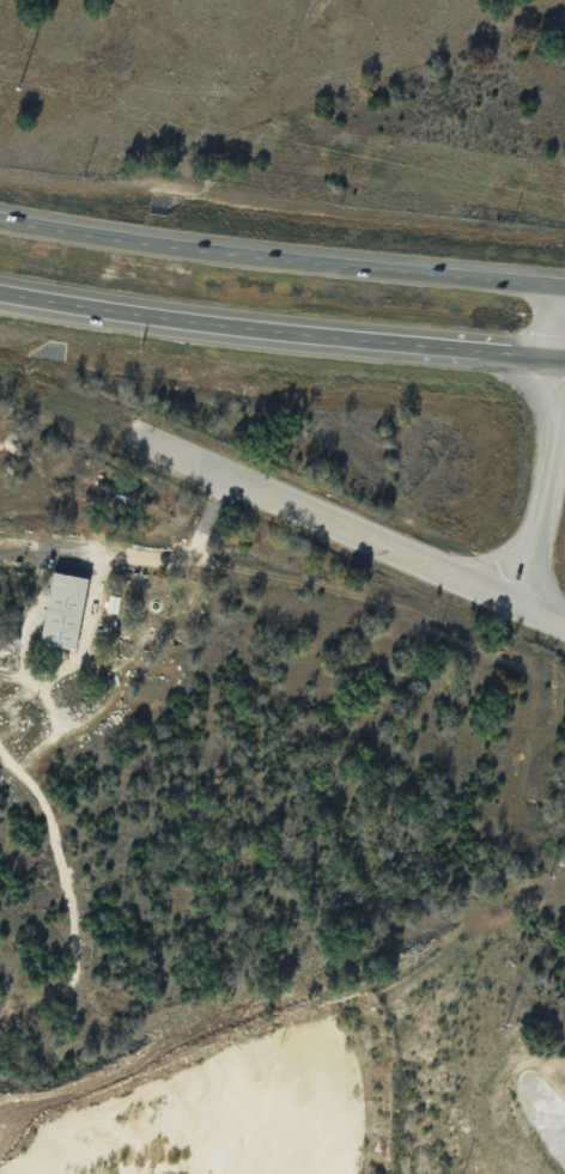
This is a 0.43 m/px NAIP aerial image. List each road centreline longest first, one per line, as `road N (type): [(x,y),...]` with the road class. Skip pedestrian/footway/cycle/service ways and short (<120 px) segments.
road 1 (trunk): [(564,287),(0,218)]
road 2 (trunk): [(0,293),(564,360)]
road 3 (residential): [(511,597),(144,426)]
road 4 (tertiary): [(511,597),(549,493),(564,360)]

